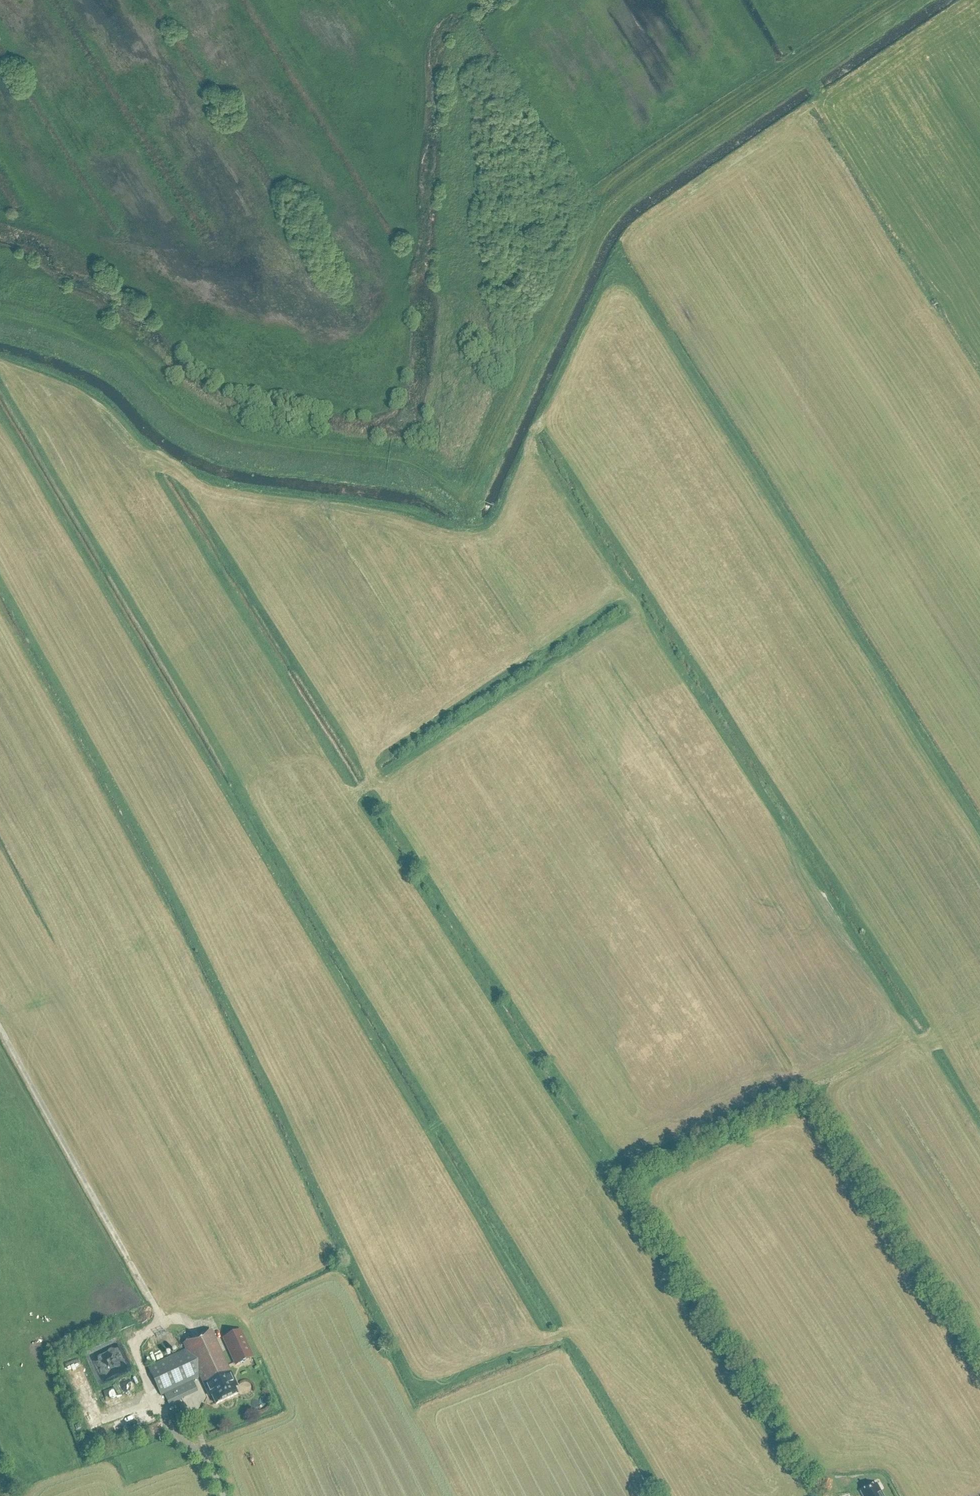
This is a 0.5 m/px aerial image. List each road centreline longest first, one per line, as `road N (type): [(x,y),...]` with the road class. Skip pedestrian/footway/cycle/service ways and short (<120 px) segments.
road 1 (track): [(0,322),(34,329),(123,373),(197,439),(398,462),(460,500),(612,194),(894,0)]

